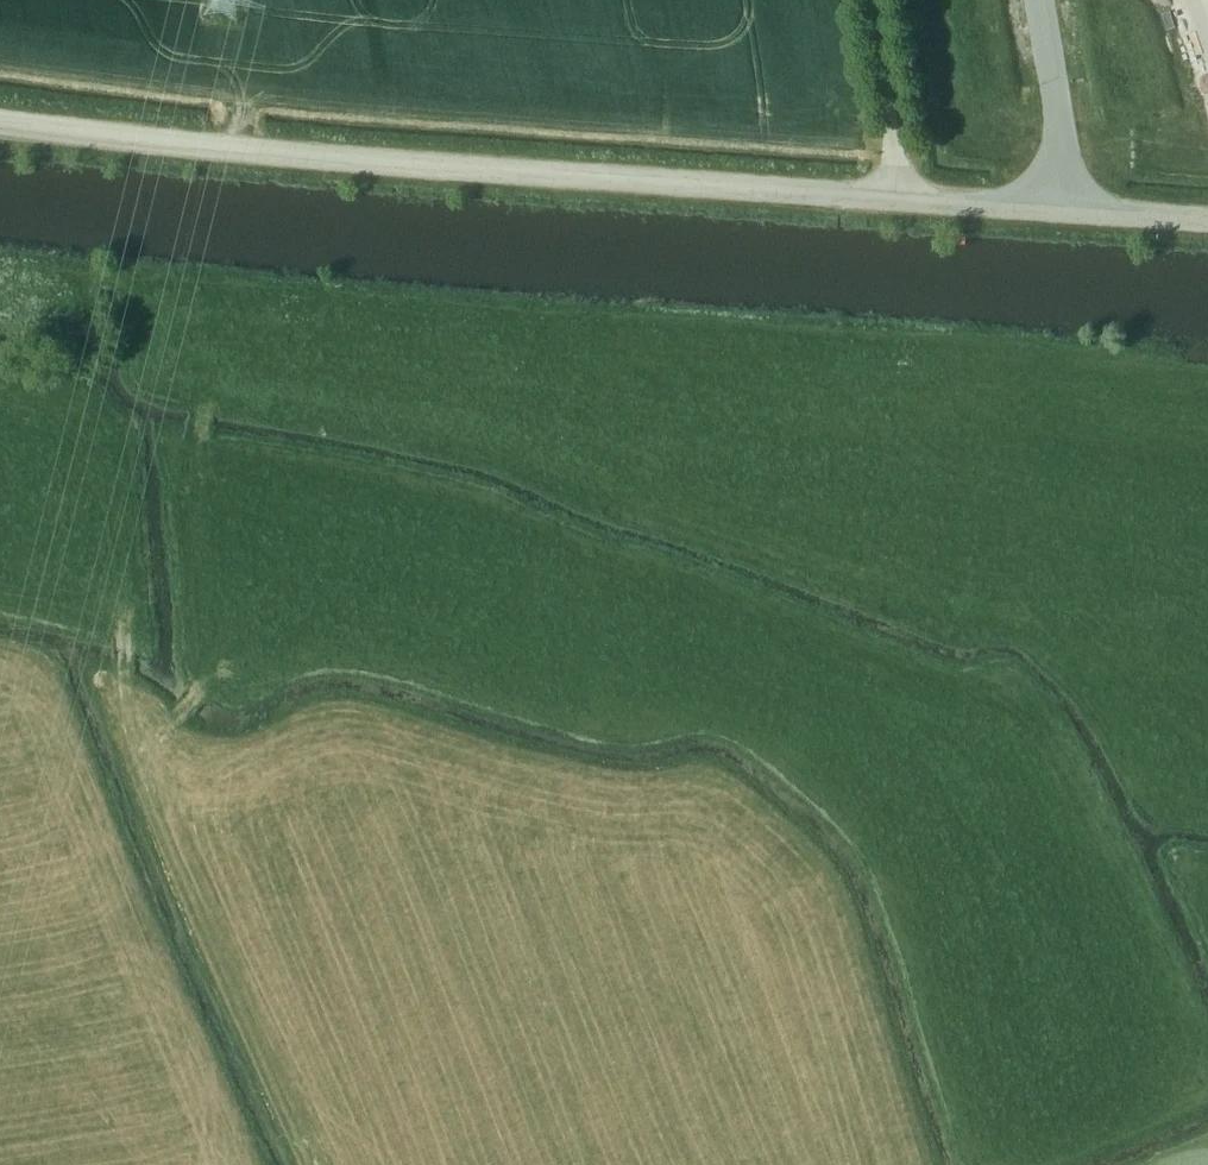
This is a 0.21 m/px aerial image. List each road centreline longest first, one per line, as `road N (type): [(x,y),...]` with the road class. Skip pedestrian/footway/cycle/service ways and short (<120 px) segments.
road 1 (tertiary): [(1207,220),(350,157),(0,122)]

